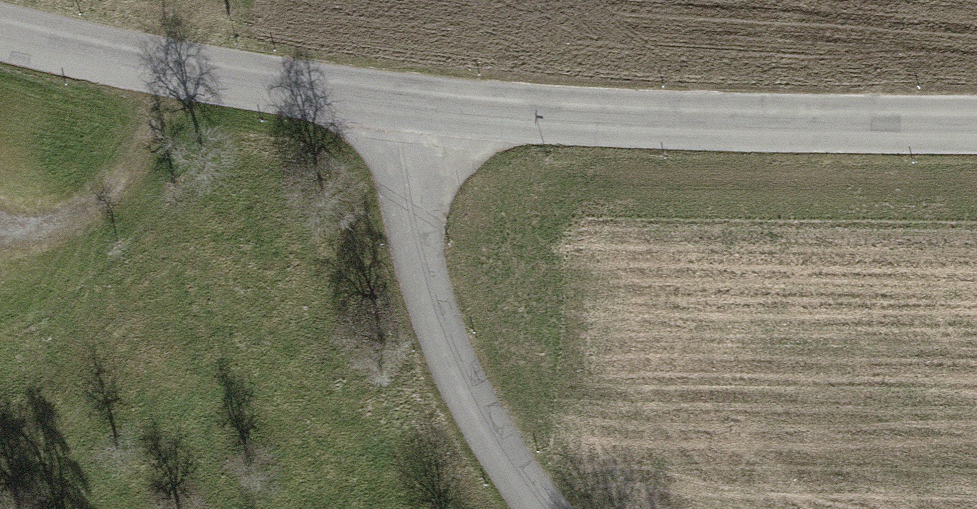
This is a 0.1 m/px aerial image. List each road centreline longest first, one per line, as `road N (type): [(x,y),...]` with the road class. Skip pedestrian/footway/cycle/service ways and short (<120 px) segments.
road 1 (tertiary): [(419,108),(738,126),(976,126)]
road 2 (unclassified): [(419,108),(433,304),(564,508)]
road 3 (tertiary): [(0,25),(172,71),(419,108)]

